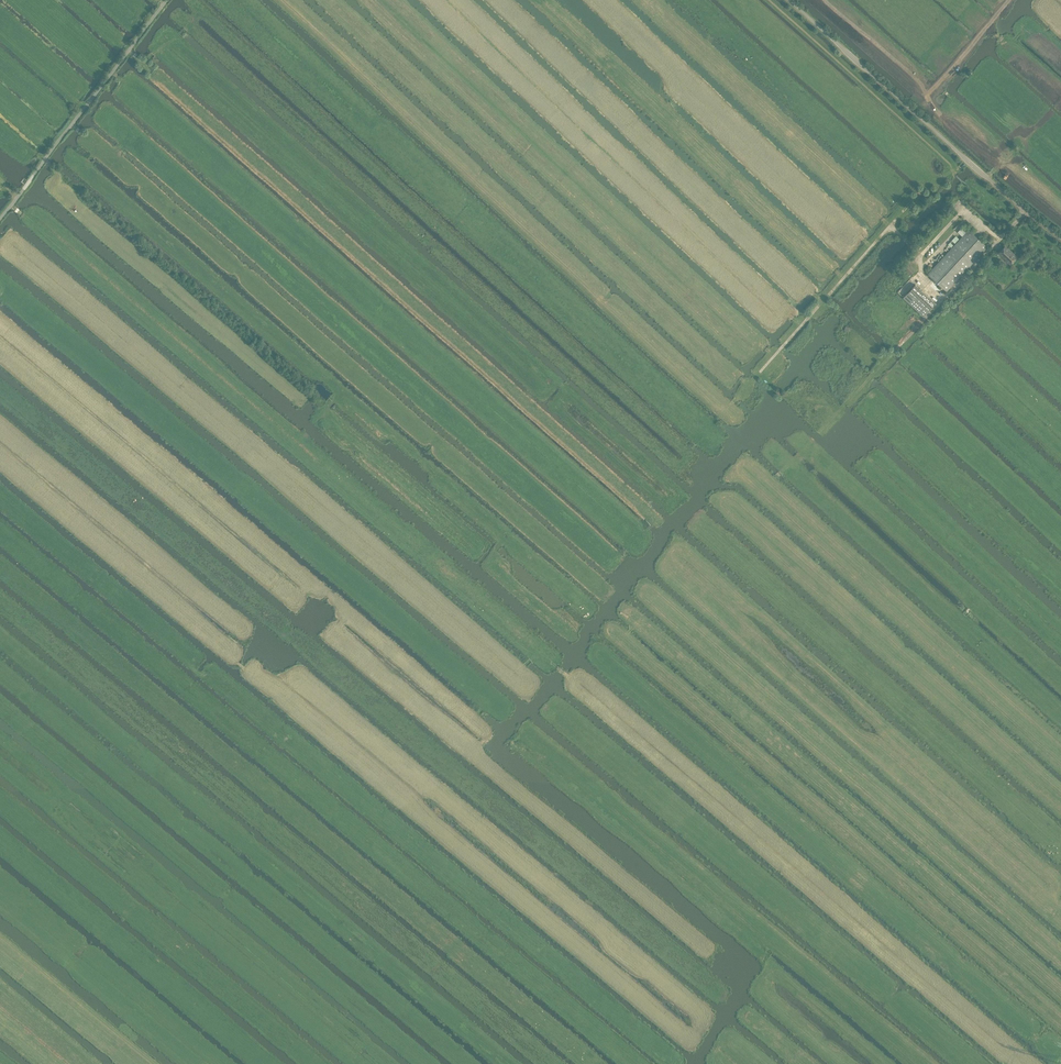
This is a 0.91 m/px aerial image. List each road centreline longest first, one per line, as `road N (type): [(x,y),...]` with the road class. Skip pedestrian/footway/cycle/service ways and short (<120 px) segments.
road 1 (track): [(602,249),(748,386),(891,226),(922,255)]
road 2 (tertiary): [(1060,240),(788,0)]
road 3 (unclassified): [(0,218),(166,0)]
road 4 (track): [(155,1063),(0,937)]
road 5 (track): [(818,433),(840,410),(783,394),(759,373)]

